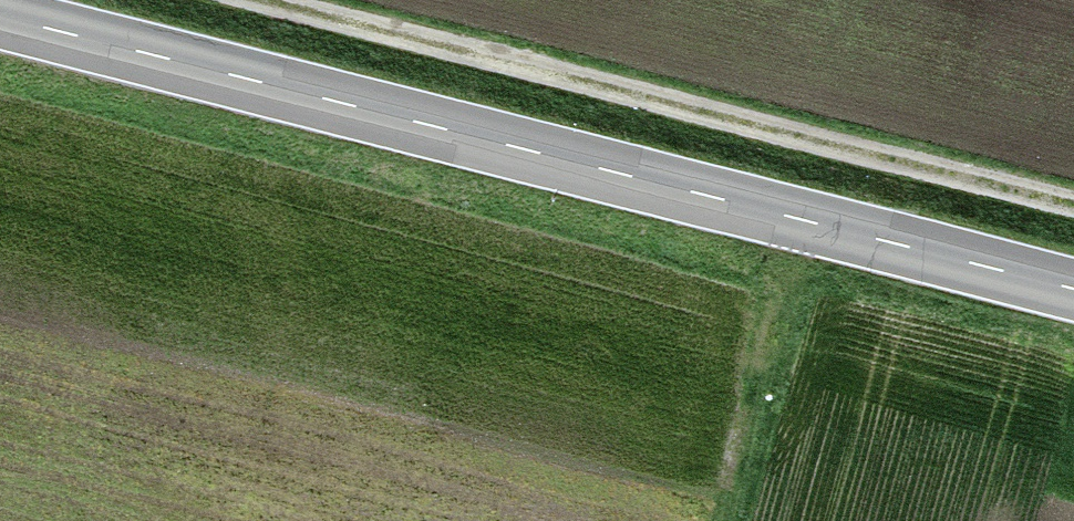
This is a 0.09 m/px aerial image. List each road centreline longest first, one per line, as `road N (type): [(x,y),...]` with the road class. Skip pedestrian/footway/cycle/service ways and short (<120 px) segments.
road 1 (secondary): [(0,20),(1073,293)]
road 2 (track): [(243,0),(1073,223)]

